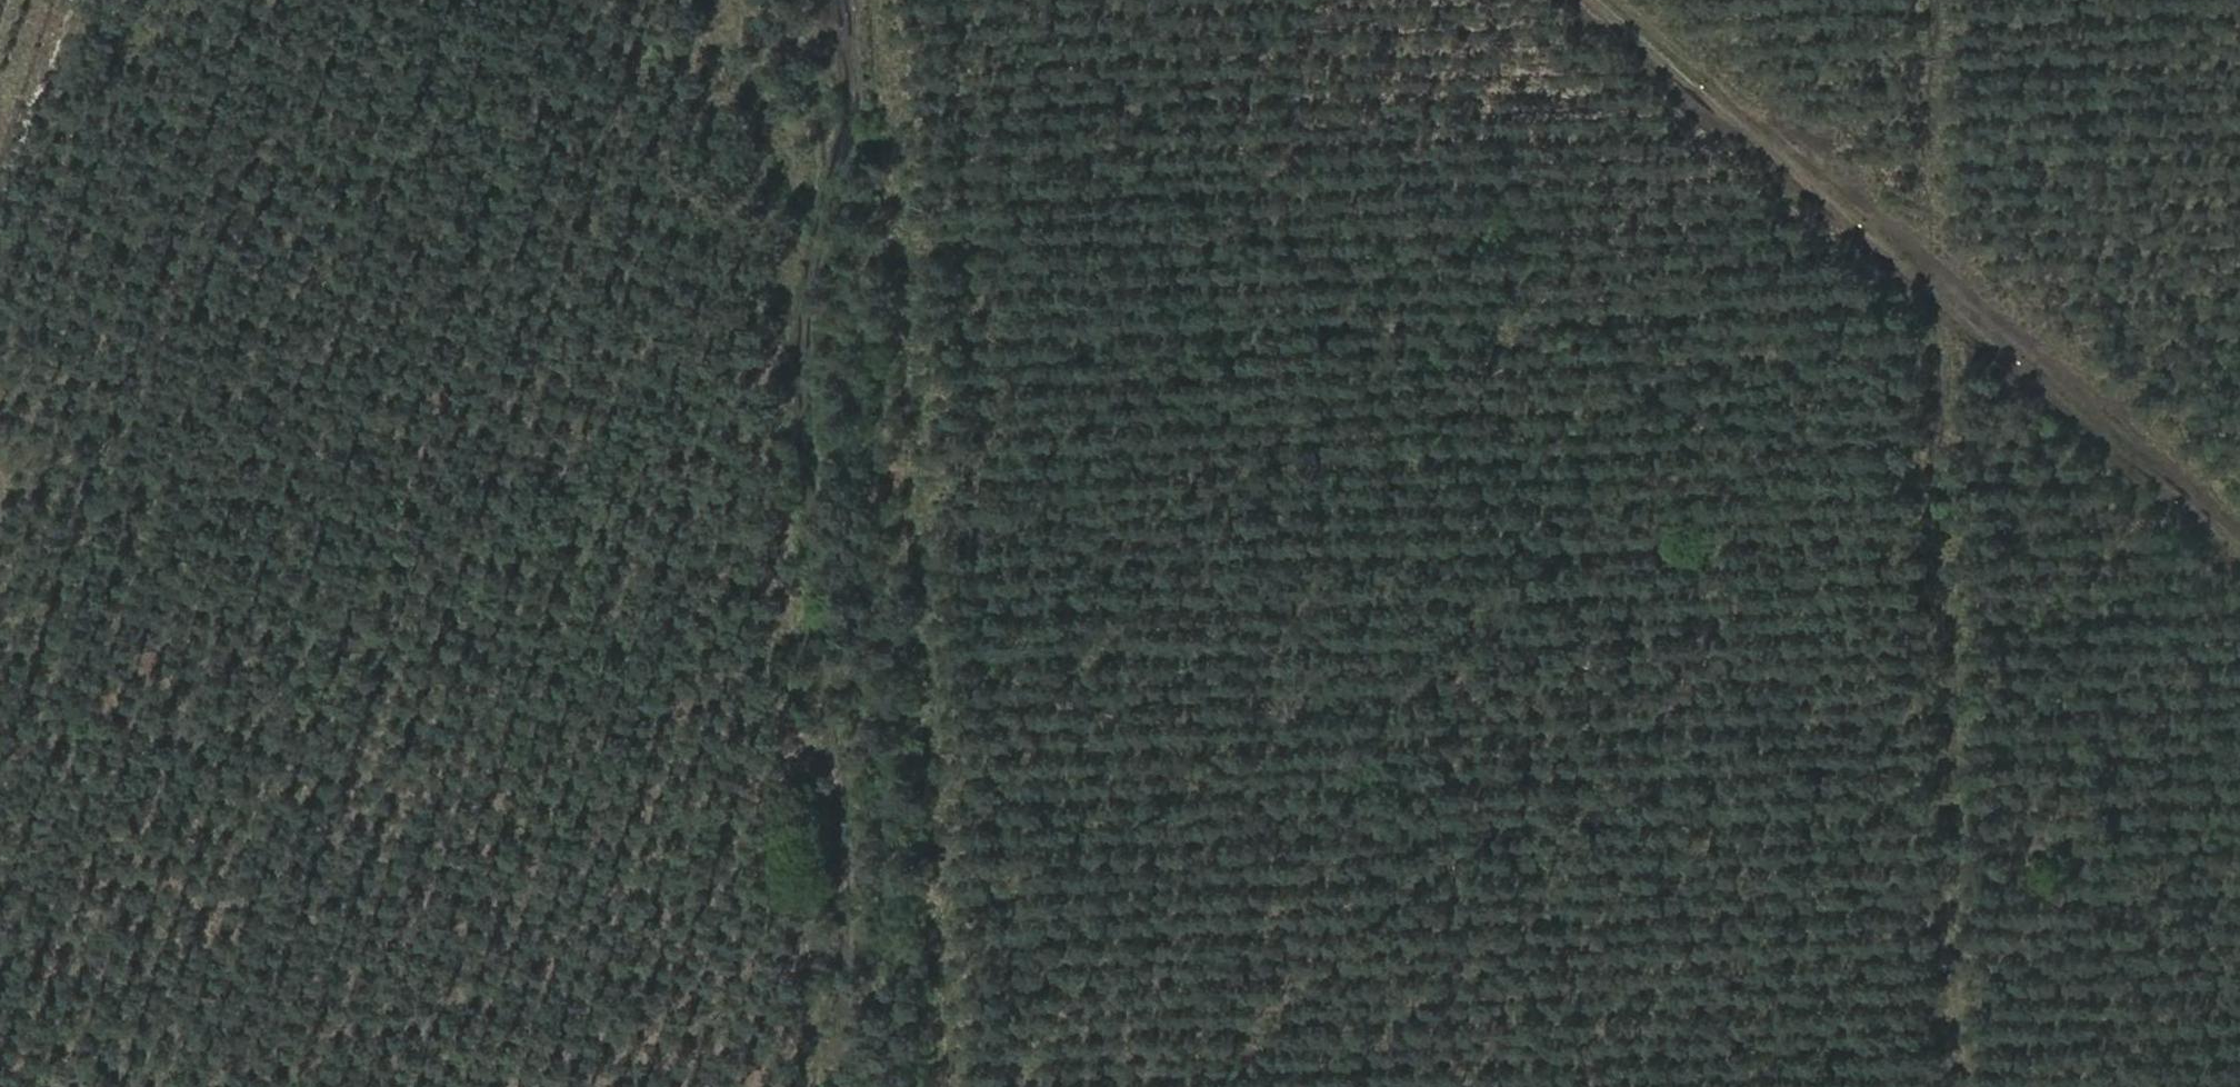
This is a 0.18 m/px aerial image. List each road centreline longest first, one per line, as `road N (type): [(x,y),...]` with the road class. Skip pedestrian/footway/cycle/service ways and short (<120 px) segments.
road 1 (track): [(1610,0),(2239,551)]

